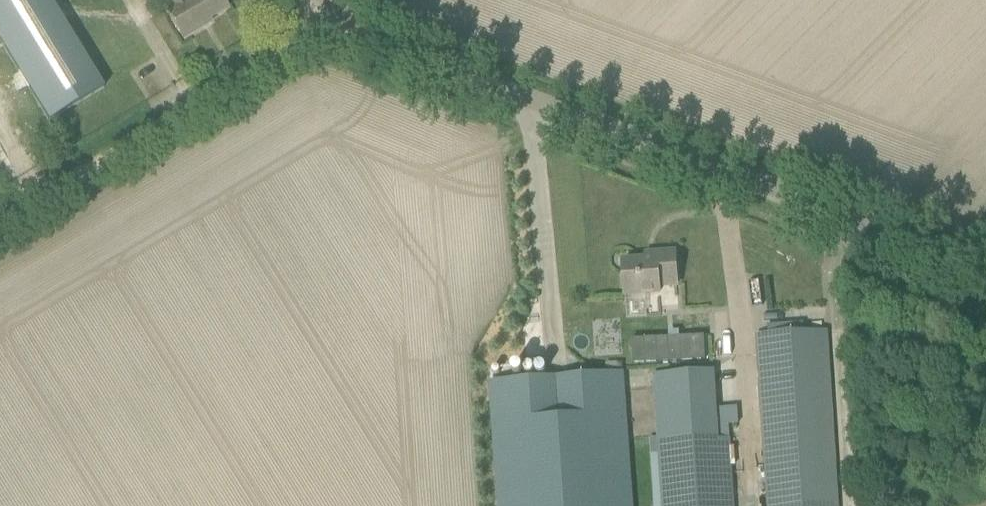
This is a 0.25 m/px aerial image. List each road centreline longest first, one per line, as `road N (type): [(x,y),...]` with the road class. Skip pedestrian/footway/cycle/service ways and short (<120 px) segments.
road 1 (unclassified): [(985,281),(405,58),(306,0)]
road 2 (track): [(294,0),(284,46),(0,217)]

